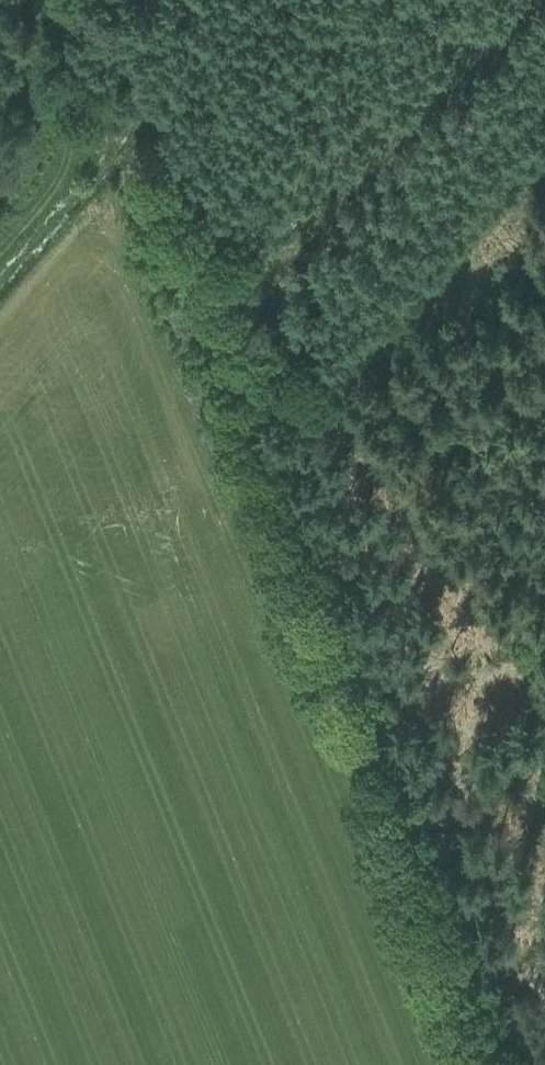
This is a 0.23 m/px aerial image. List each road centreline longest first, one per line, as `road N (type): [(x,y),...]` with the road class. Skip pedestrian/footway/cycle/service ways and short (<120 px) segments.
road 1 (track): [(544,717),(404,808),(502,1064)]

